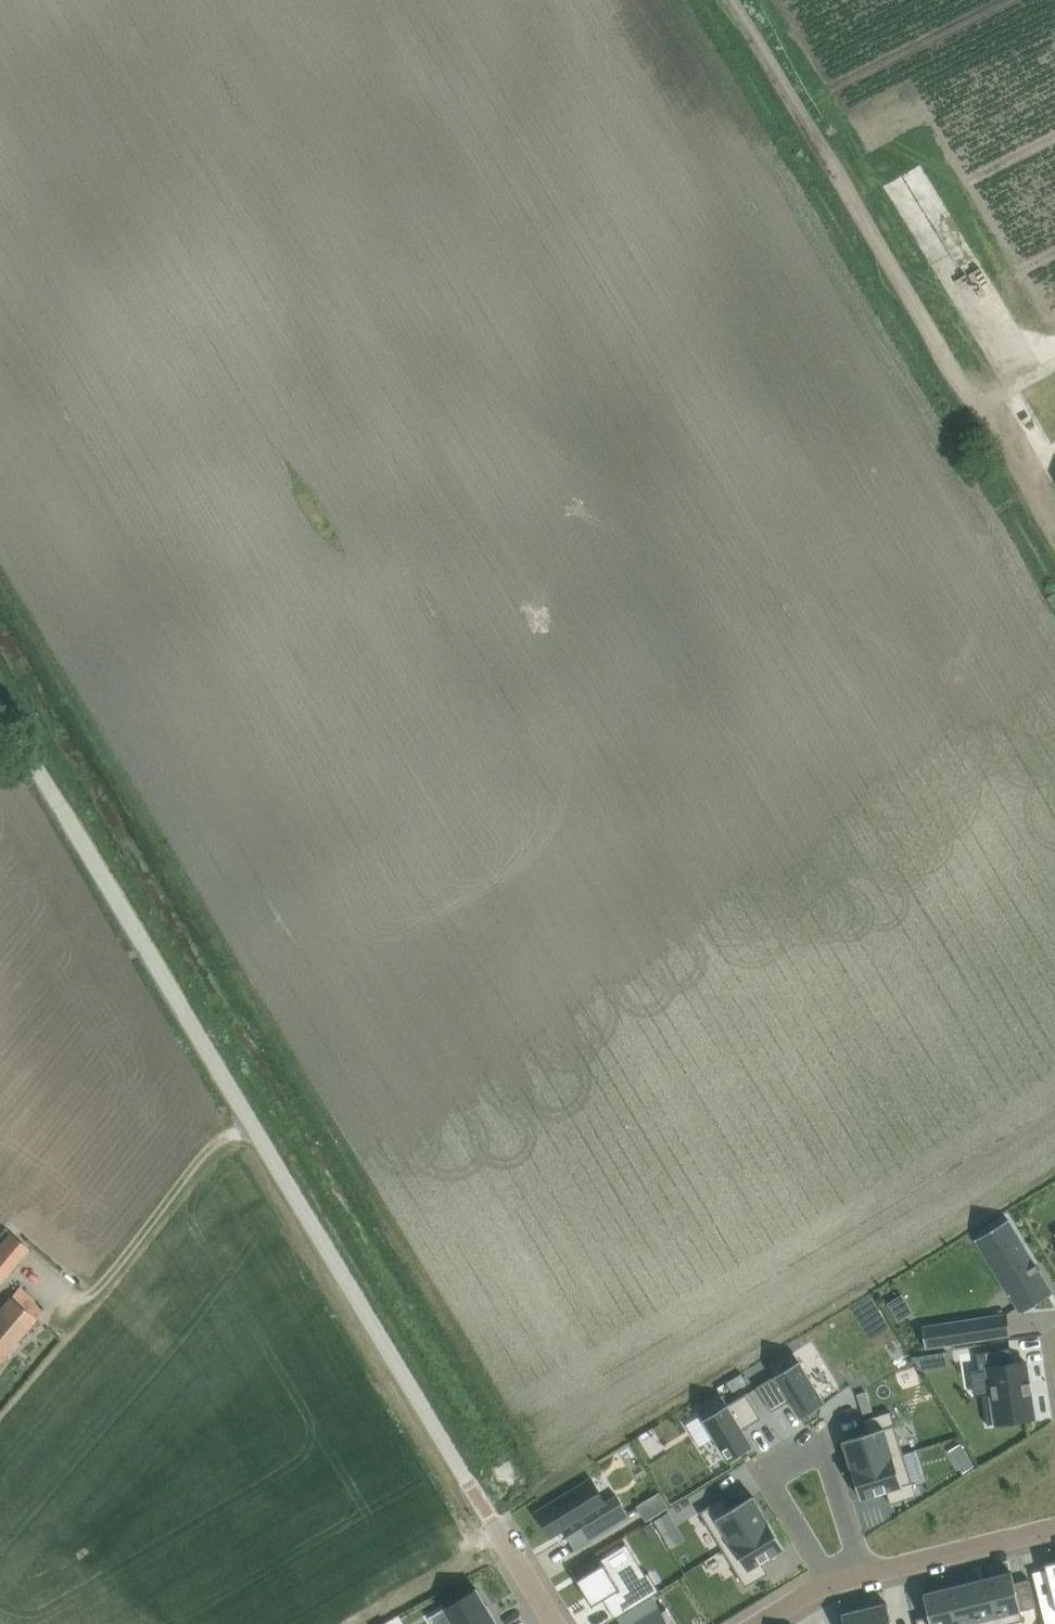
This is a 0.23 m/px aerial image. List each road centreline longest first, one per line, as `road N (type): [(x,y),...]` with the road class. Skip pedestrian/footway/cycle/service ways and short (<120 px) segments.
road 1 (unclassified): [(554,1623),(0,705)]
road 2 (track): [(729,0),(1054,525)]
road 3 (residential): [(862,1574),(817,1437),(769,1469),(832,1580)]
road 4 (residential): [(1054,1526),(862,1574)]

